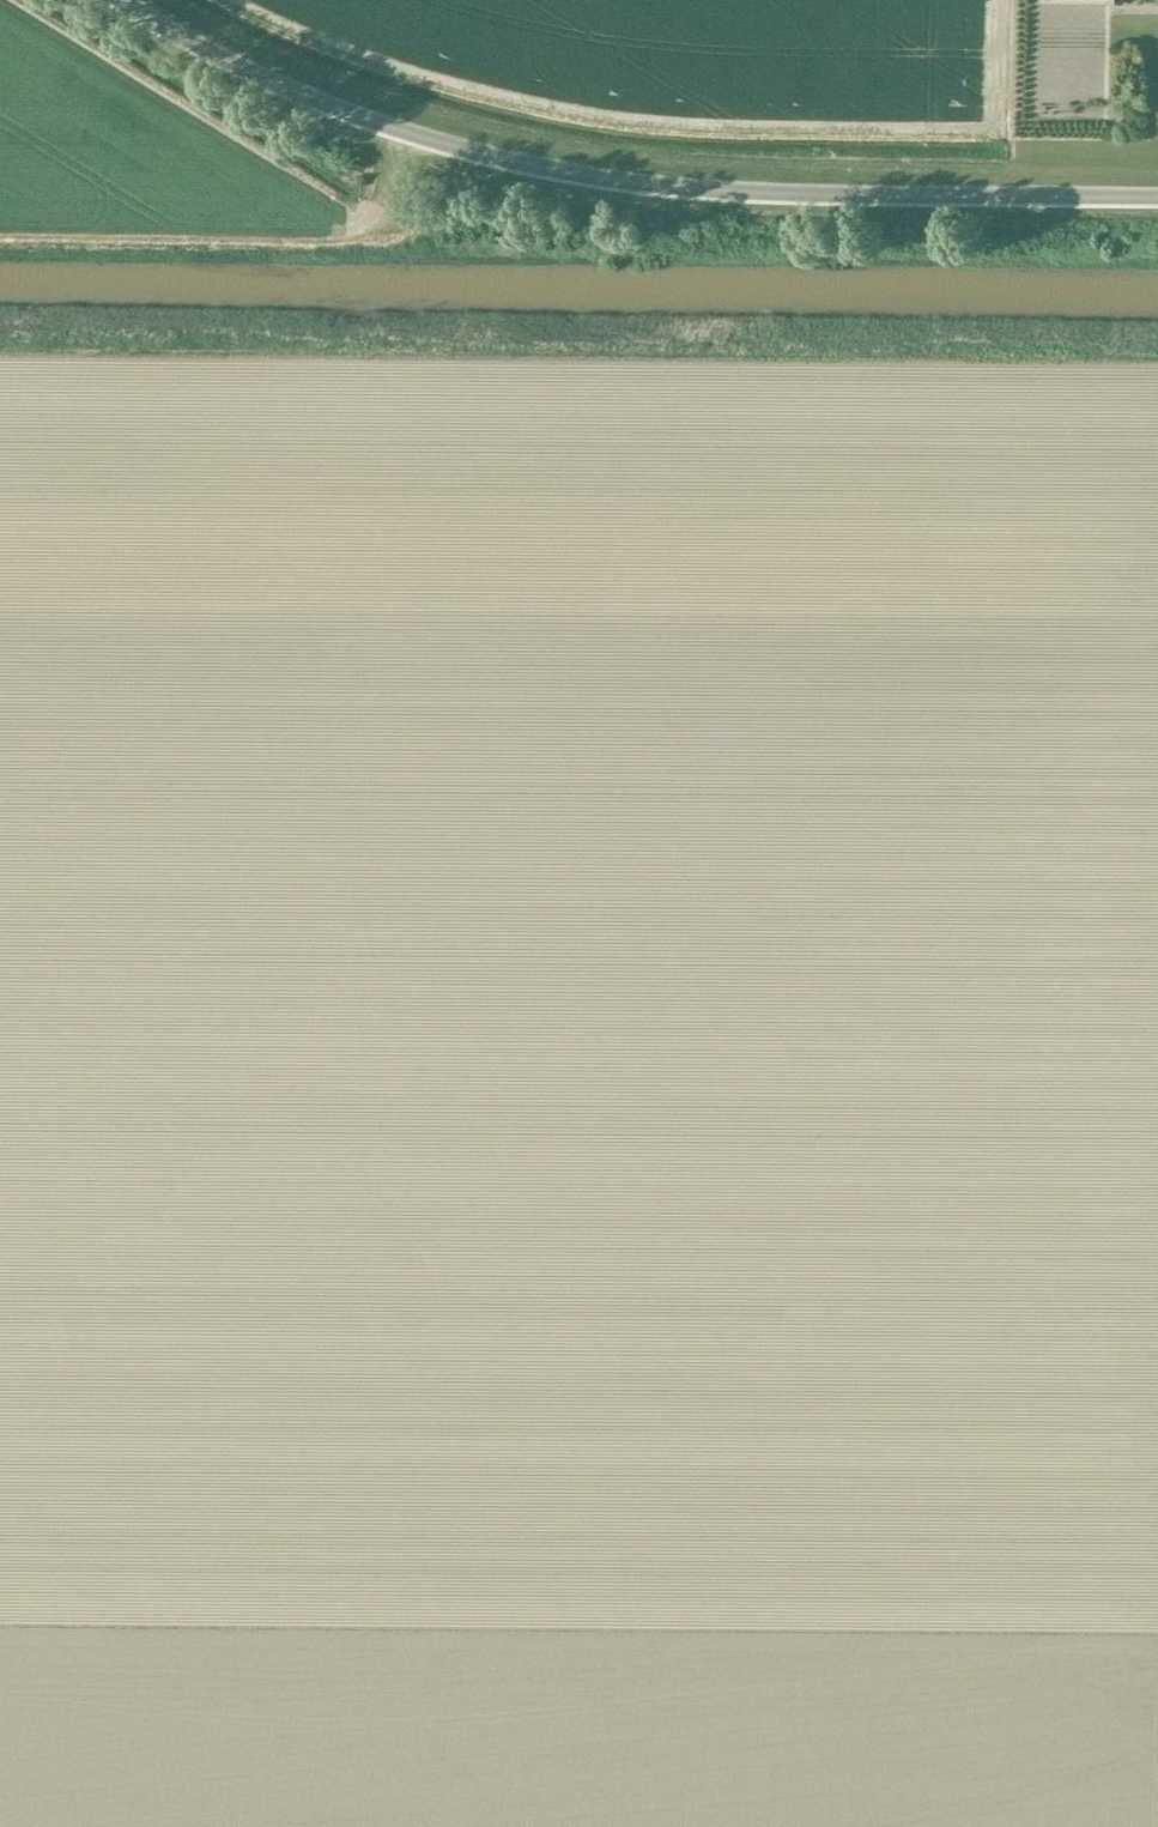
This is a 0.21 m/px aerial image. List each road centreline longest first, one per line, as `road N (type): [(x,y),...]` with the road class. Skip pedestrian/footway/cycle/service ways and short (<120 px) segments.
road 1 (unclassified): [(1157,199),(764,195),(553,172),(306,98),(115,0)]

